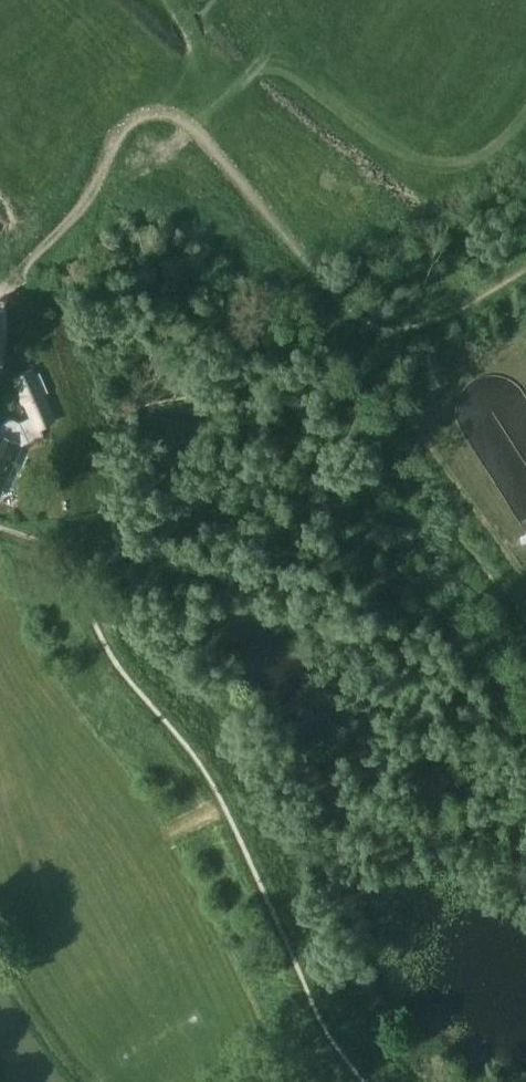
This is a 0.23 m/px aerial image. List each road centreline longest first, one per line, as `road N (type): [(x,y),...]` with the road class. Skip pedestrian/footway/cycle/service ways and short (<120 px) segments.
road 1 (track): [(0,292),(82,210),(125,128),(165,110),(200,128),(354,316),(383,333),(417,328),(525,272)]
road 2 (track): [(160,0),(205,62),(180,118)]

